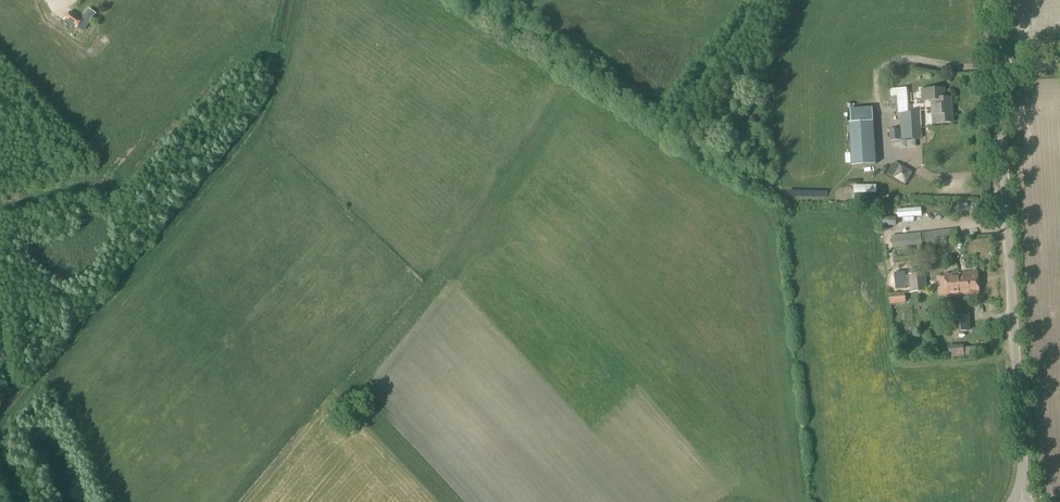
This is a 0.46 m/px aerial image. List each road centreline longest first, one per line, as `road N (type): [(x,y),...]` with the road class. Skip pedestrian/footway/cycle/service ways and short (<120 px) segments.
road 1 (unclassified): [(1020,499),(993,0)]

